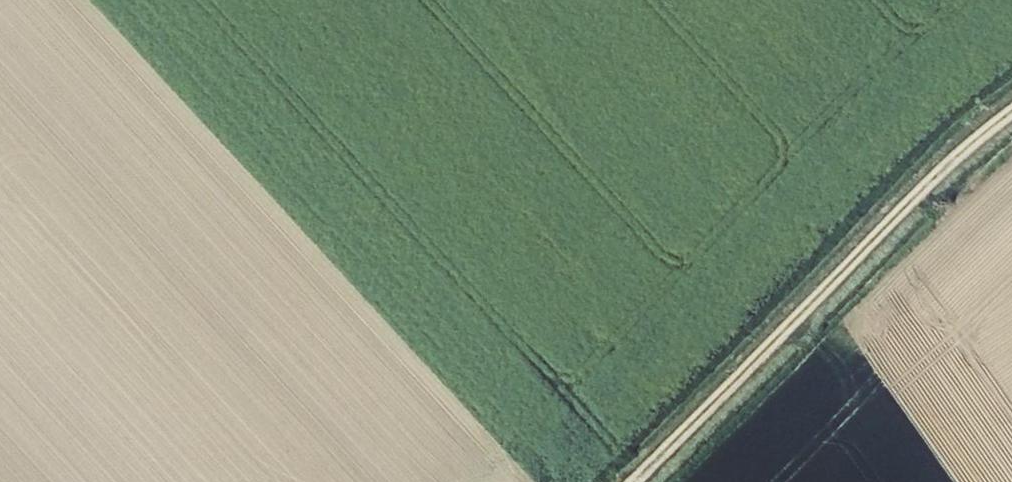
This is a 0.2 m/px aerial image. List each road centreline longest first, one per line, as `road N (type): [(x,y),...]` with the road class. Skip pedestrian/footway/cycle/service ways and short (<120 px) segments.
road 1 (unclassified): [(634,481),(927,186),(1011,111)]

